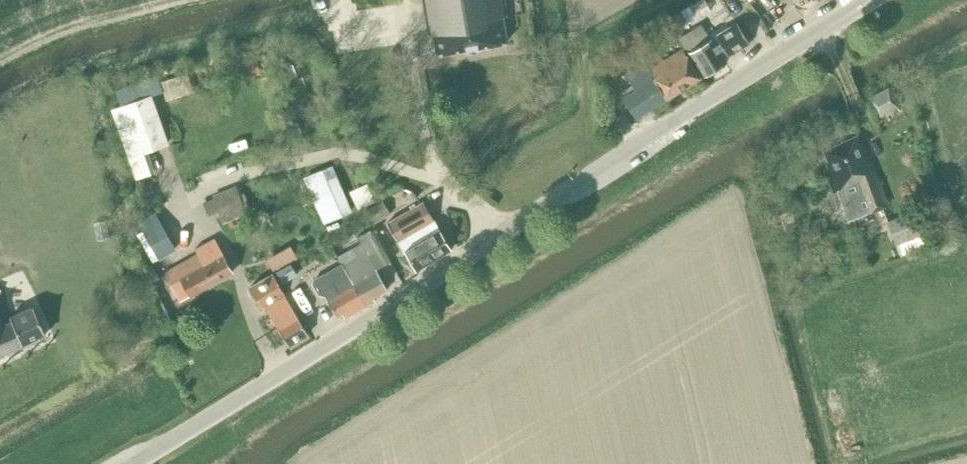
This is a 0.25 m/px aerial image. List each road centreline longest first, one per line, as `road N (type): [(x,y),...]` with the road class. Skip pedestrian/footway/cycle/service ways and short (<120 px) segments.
road 1 (tertiary): [(131,463),(871,0)]

